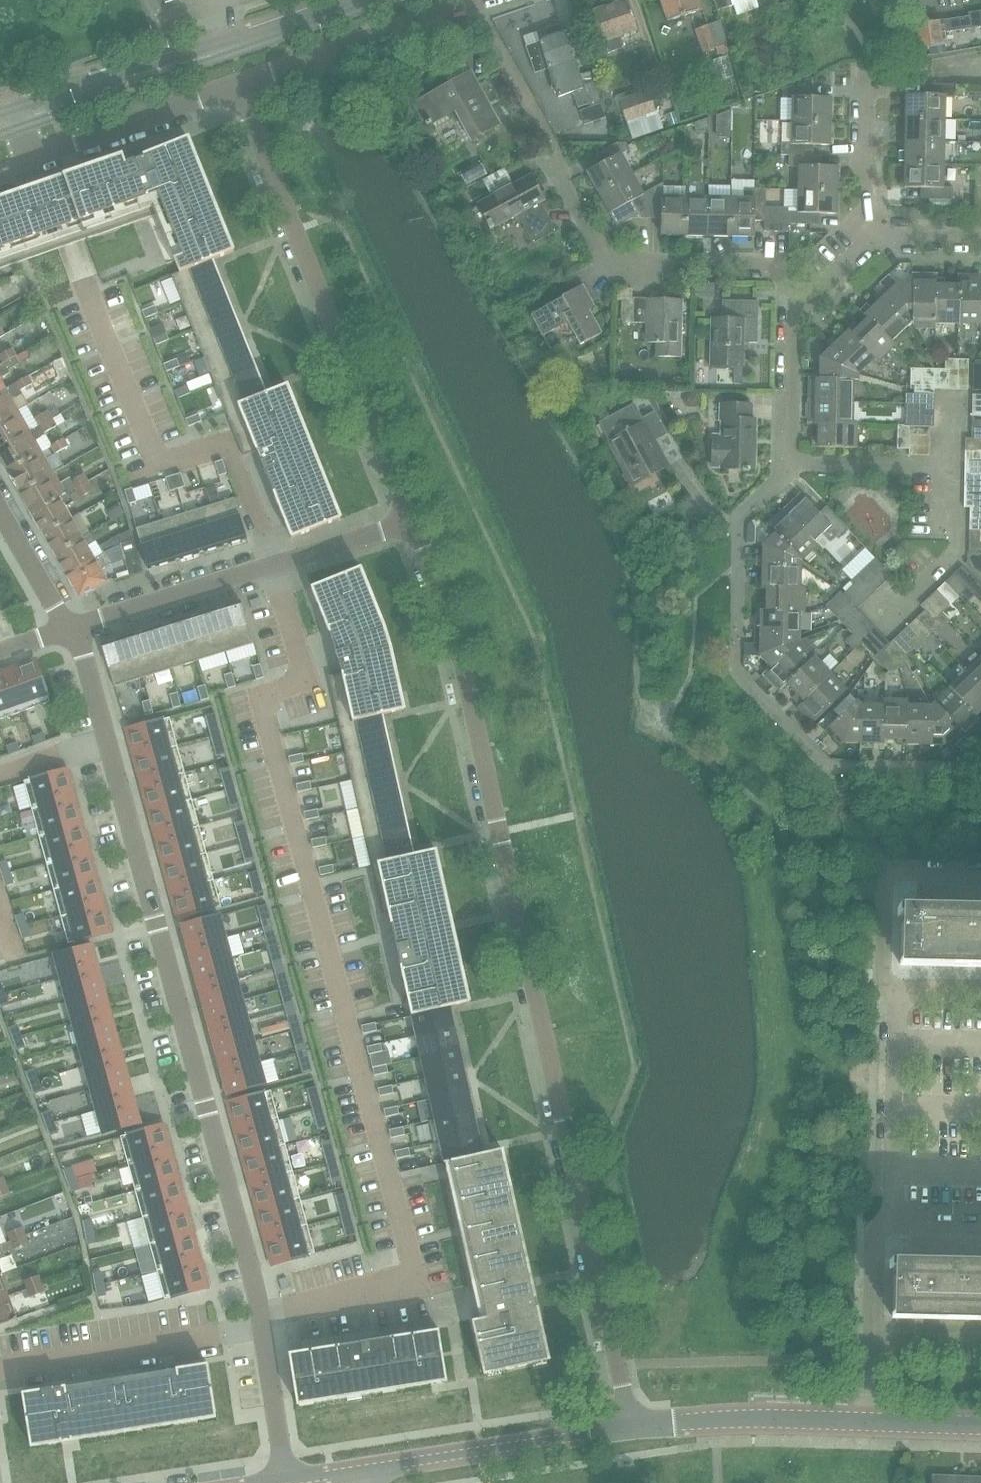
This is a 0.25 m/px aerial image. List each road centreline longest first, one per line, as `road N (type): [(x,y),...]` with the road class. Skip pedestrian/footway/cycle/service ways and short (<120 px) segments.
road 1 (residential): [(630,1427),(540,1017),(410,520)]
road 2 (residential): [(287,1481),(262,1312),(158,922),(67,629)]
road 3 (residential): [(980,754),(965,770),(827,765),(736,672),(738,517),(787,463)]
road 4 (residential): [(410,520),(236,84)]
road 5 (residential): [(896,1223),(897,1014),(884,965),(885,894),(902,867),(980,873)]
road 6 (residential): [(67,629),(410,520)]
road 7 (residential): [(794,292),(768,268),(615,267),(600,253),(550,142)]
road 8 (residential): [(365,1469),(630,1427)]
road 9 (residential): [(236,84),(478,4)]
road 10 (residential): [(236,84),(30,158),(19,128)]
road 11 (residential): [(630,1427),(872,1421)]
road 12 (residential): [(872,1421),(877,1243),(896,1223)]
road 13 (secondary): [(184,63),(379,0)]
road 14 (residential): [(955,464),(957,558),(883,629)]
road 15 (secondary): [(184,63),(130,71),(12,110)]
road 16 (secondary): [(19,128),(184,63)]
road 17 (residential): [(787,463),(794,292)]
road 18 (residential): [(867,233),(870,64)]
road 19 (residential): [(787,463),(955,464)]
road 20 (residential): [(67,629),(0,514)]

